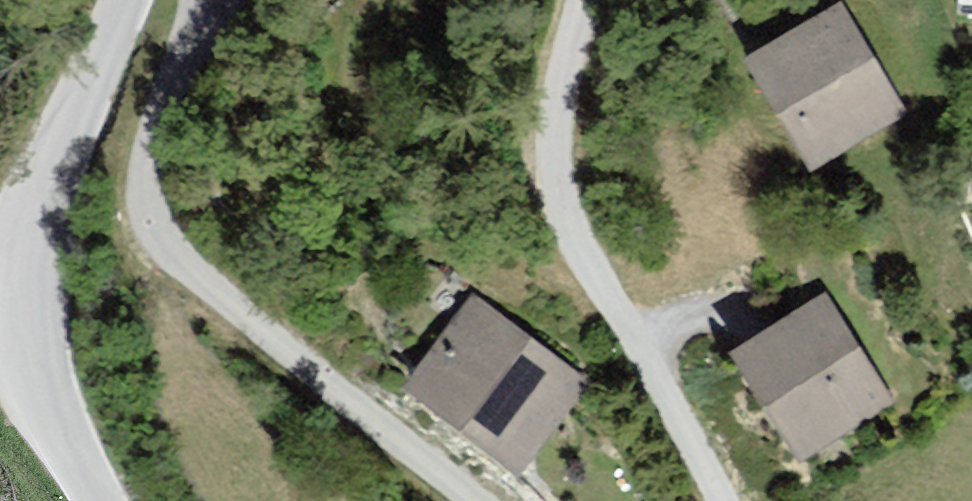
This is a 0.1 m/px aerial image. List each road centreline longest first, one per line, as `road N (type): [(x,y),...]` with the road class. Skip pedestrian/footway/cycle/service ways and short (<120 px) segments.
road 1 (residential): [(209,0),(157,104),(143,184),(154,224),(177,261),(475,500)]
road 2 (residential): [(718,500),(565,220),(553,147),(587,0)]
road 3 (residential): [(0,270),(41,153),(110,0)]
road 4 (residential): [(79,500),(4,347),(0,305)]

